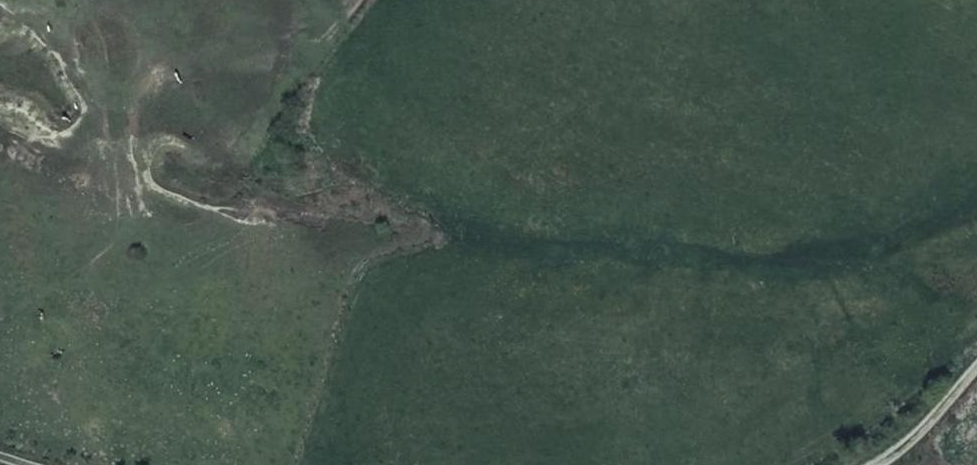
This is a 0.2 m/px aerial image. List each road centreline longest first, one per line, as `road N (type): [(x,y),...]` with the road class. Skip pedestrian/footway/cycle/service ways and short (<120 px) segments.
road 1 (track): [(869,464),(976,372)]

